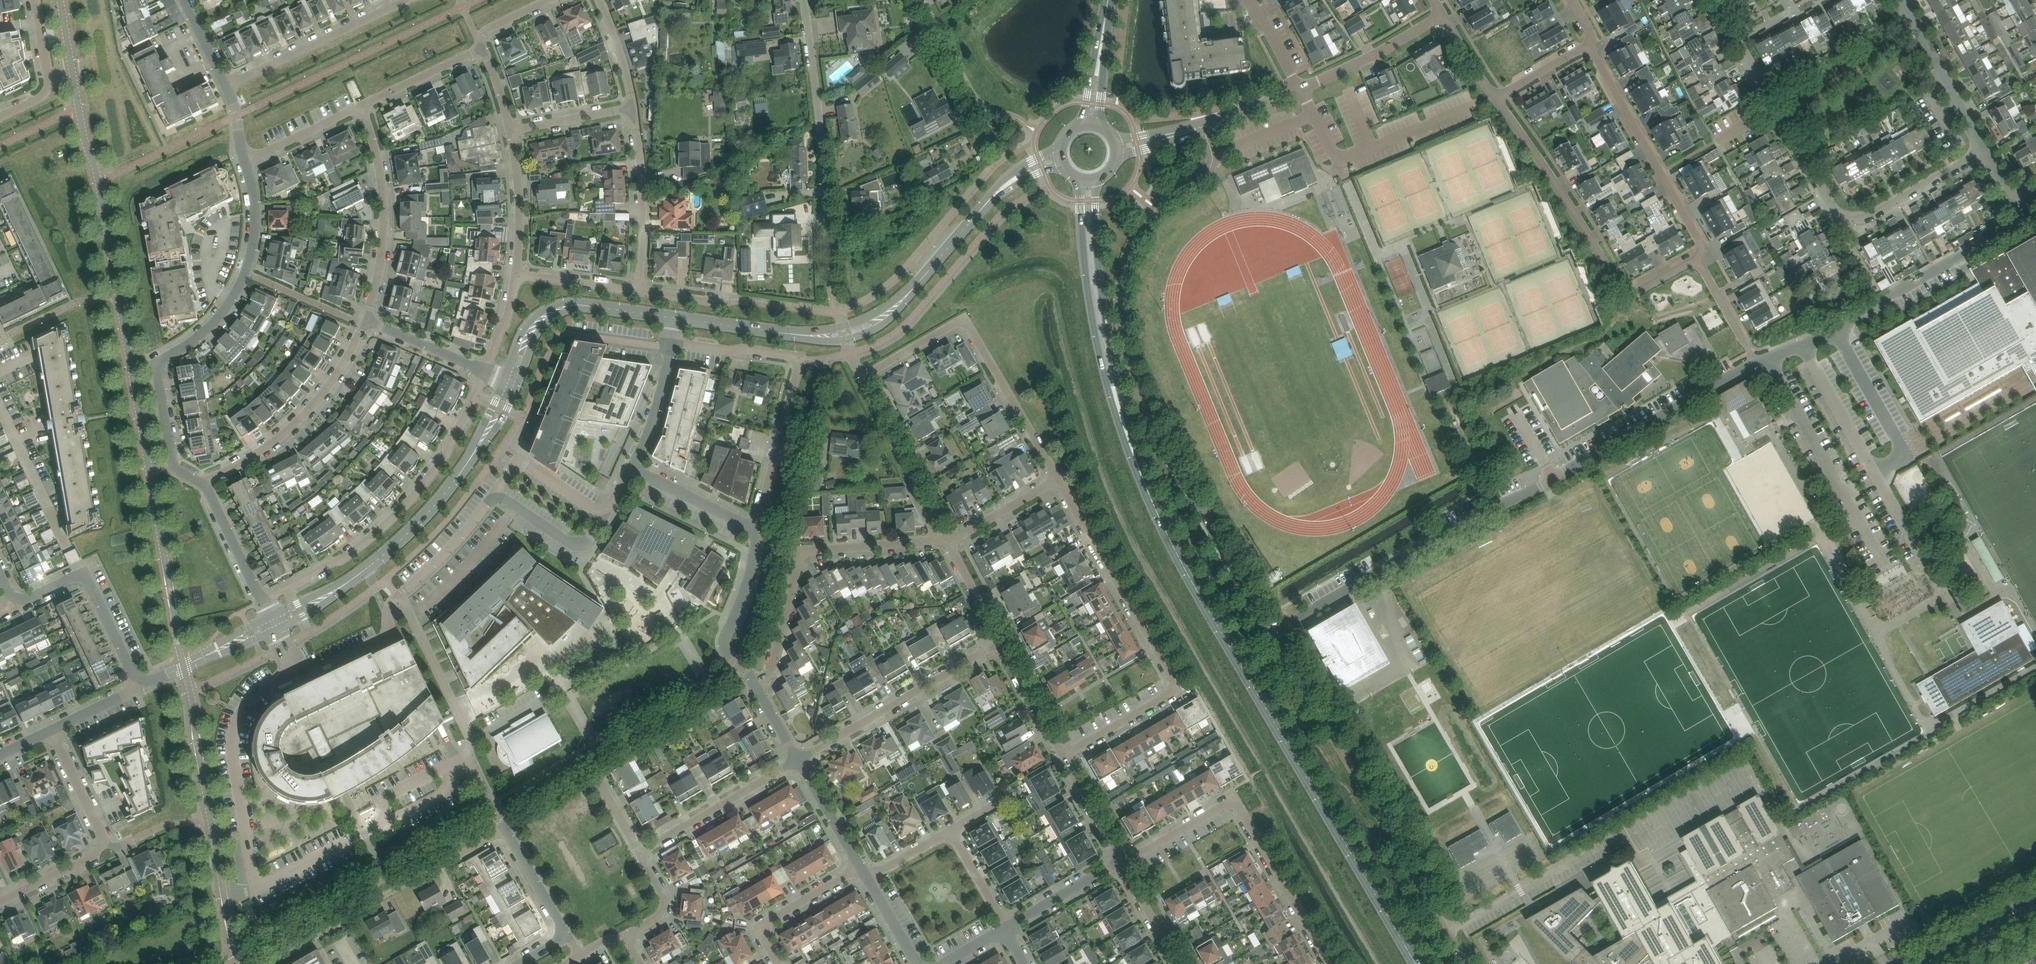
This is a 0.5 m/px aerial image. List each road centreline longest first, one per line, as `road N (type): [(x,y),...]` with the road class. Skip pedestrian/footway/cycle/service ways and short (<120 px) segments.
road 1 (secondary): [(1416,963),(1149,499),(1121,415)]
road 2 (residential): [(1274,630),(1146,406),(1121,327),(1124,268),(1141,228),(1208,172),(1214,153),(1204,125)]
road 3 (residential): [(1759,361),(1274,630)]
road 4 (residential): [(950,540),(862,377),(957,322),(970,325),(1058,480)]
road 5 (tertiary): [(676,318),(805,335),(854,330),(887,314),(1009,182)]
road 6 (residential): [(208,489),(174,471),(158,374),(163,360),(218,320),(246,271),(254,213),(245,161)]
road 7 (residential): [(1058,480),(1175,688),(1064,754)]
road 8 (tertiary): [(271,624),(371,566),(434,506),(513,380)]
road 9 (residential): [(1449,933),(1274,630)]
road 10 (residential): [(261,602),(356,549),(400,511),(433,471),(487,372)]
road 11 (residential): [(1759,361),(1836,333),(2006,233),(2019,196)]
road 12 (residential): [(1331,963),(1235,804),(1123,863)]
road 13 (residential): [(754,535),(799,358),(670,346)]
road 14 (residential): [(1697,260),(1622,293),(1497,100)]
road 15 (residential): [(839,304),(805,0)]
road 16 (residential): [(755,685),(769,675),(806,552),(950,540)]
road 17 (residential): [(1838,231),(1714,0)]
road 18 (residential): [(507,828),(280,955)]
road 19 (residential): [(1697,260),(1702,242),(1597,60),(1599,41)]
road 20 (residential): [(0,902),(102,845),(51,729)]
road 21 (secondary): [(1076,177),(1092,316),(1121,415)]
road 22 (residential): [(798,760),(1004,640)]
road 23 (secondary): [(1121,415),(1098,262),(1097,180)]
road 24 (residential): [(208,489),(310,413),(369,322)]
road 25 (residential): [(369,322),(383,195),(361,107)]
road 26 (tertiary): [(513,380),(526,342),(554,311),(578,304),(676,318)]
road 27 (residential): [(227,83),(406,0)]
road 28 (residential): [(140,680),(84,578),(16,600)]
road 29 (residential): [(641,852),(798,760)]
road 30 (residential): [(635,113),(641,291)]
road 31 (residential): [(1983,150),(1904,0)]
road 32 (residential): [(1838,231),(1983,150)]
road 33 (residential): [(755,685),(725,636),(753,568),(754,535)]
road 34 (residential): [(1442,19),(1299,90)]
road 35 (residential): [(778,963),(762,924),(861,866)]
road 36 (residential): [(0,116),(49,86),(33,0)]
road 37 (residential): [(989,128),(925,0)]
road 38 (residential): [(517,274),(523,195),(515,135)]
road 39 (residential): [(754,535),(633,467)]
road 40 (residential): [(643,963),(627,938),(662,912),(662,895),(641,852)]
road 41 (residential): [(1003,930),(1123,863)]
road 42 (residential): [(361,107),(482,44)]
road 43 (residential): [(151,681),(271,624)]
road 44 (residential): [(1064,754),(1004,640)]
road 45 (residential): [(487,372),(369,322)]
road 46 (residential): [(245,161),(361,107)]
road 47 (residential): [(633,467),(658,409),(670,346)]
road 48 (residential): [(641,291),(517,274)]
road 49 (residential): [(261,602),(208,489)]
road 50 (residential): [(1123,863),(1064,754)]
road 51 (residential): [(950,540),(1058,480)]
road 52 (residential): [(861,866),(798,760)]
road 53 (residential): [(515,135),(635,113)]

